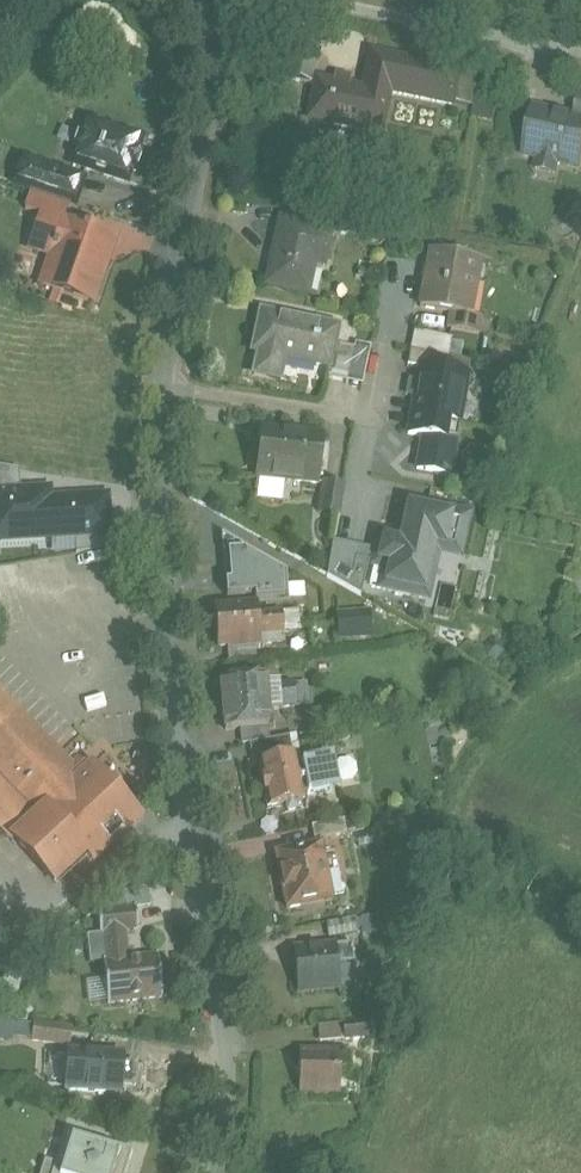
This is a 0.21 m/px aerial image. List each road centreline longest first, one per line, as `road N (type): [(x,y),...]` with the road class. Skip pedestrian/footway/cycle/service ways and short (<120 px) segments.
road 1 (residential): [(170,385),(163,547),(186,823),(217,1056),(208,1172)]
road 2 (residential): [(202,11),(218,53),(216,121),(170,385)]
road 3 (residential): [(291,0),(580,51)]
road 4 (residential): [(170,385),(370,422)]

